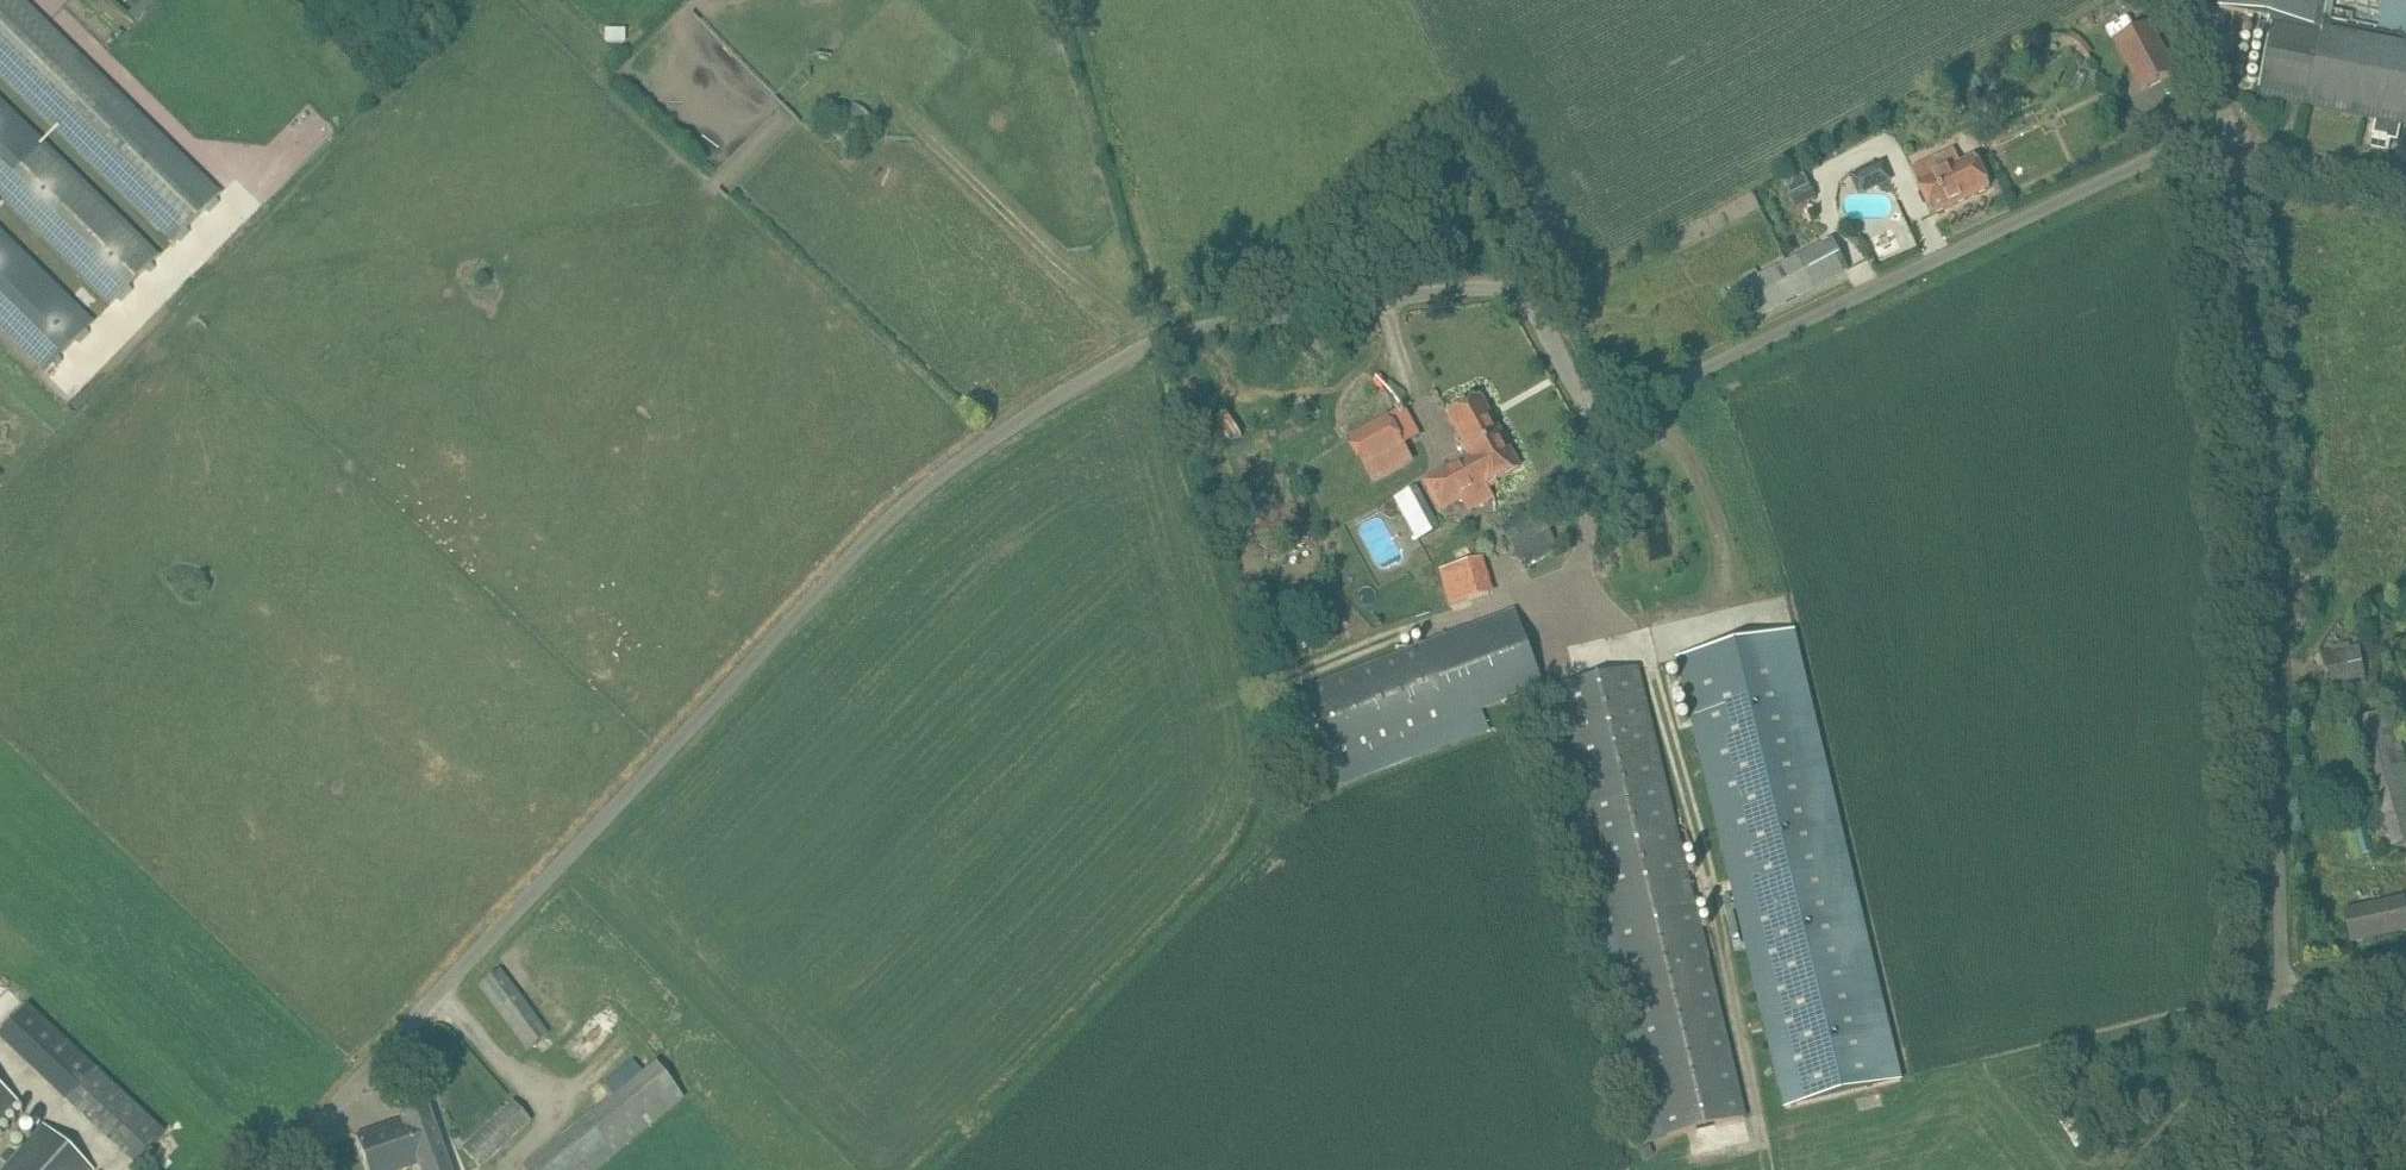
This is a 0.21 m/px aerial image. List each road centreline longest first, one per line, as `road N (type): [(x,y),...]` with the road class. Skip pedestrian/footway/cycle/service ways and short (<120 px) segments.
road 1 (unclassified): [(284,1169),(902,507),(1106,364),(1198,331),(1517,290),(1593,390),(1611,404),(1637,401),(2154,158),(2220,146)]
road 2 (unclassified): [(2287,983),(2276,674),(2220,146)]
road 3 (unclassified): [(2153,1169),(2274,1021),(2287,983)]
road 4 (unclassified): [(2220,146),(2405,180)]
road 5 (unclassified): [(2405,960),(2287,983)]

